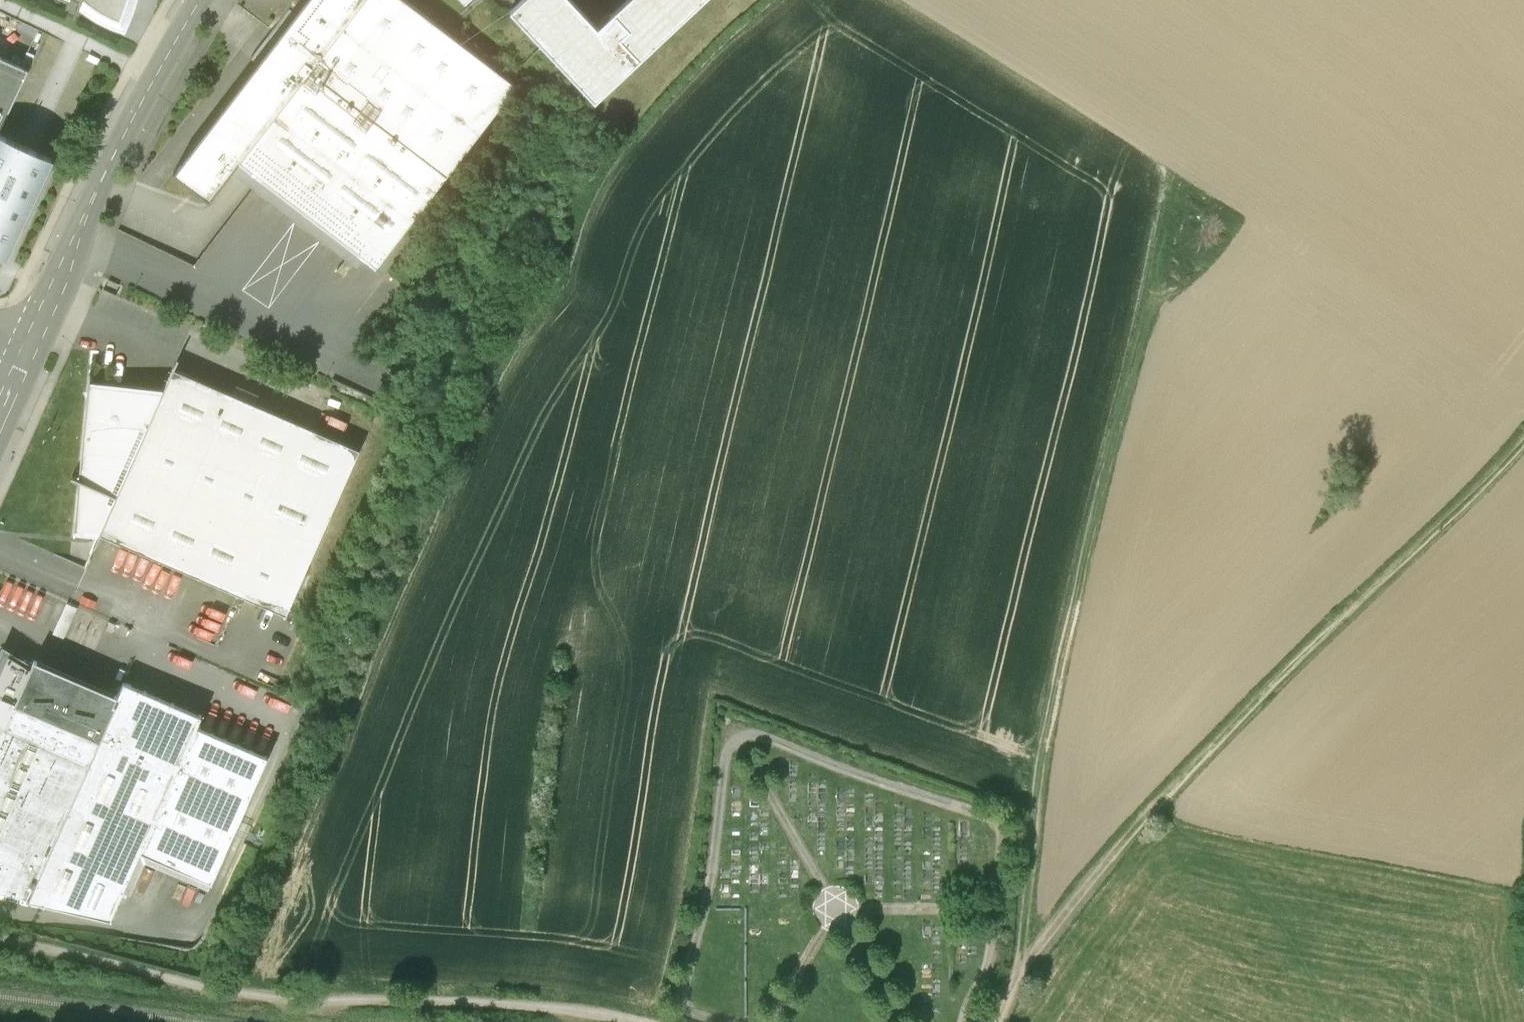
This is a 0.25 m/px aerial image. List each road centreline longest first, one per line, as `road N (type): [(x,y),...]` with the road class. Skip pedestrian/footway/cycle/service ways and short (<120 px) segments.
road 1 (residential): [(201,0),(123,139),(24,363)]

